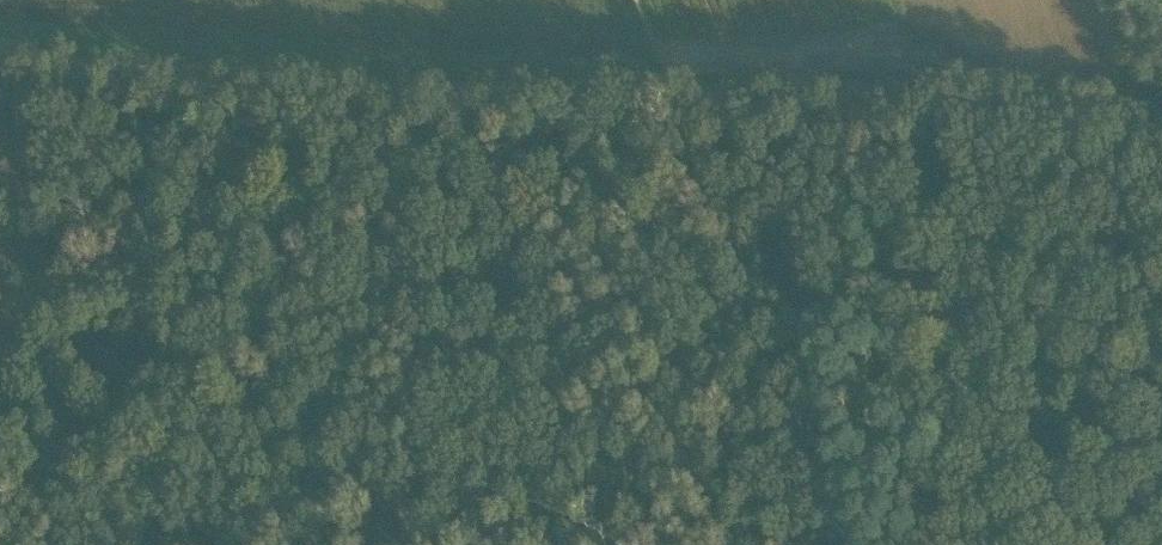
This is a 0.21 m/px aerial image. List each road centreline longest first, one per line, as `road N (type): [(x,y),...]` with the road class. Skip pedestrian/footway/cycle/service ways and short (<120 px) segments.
road 1 (unclassified): [(1161,133),(1068,104),(964,94),(597,92),(0,51)]

